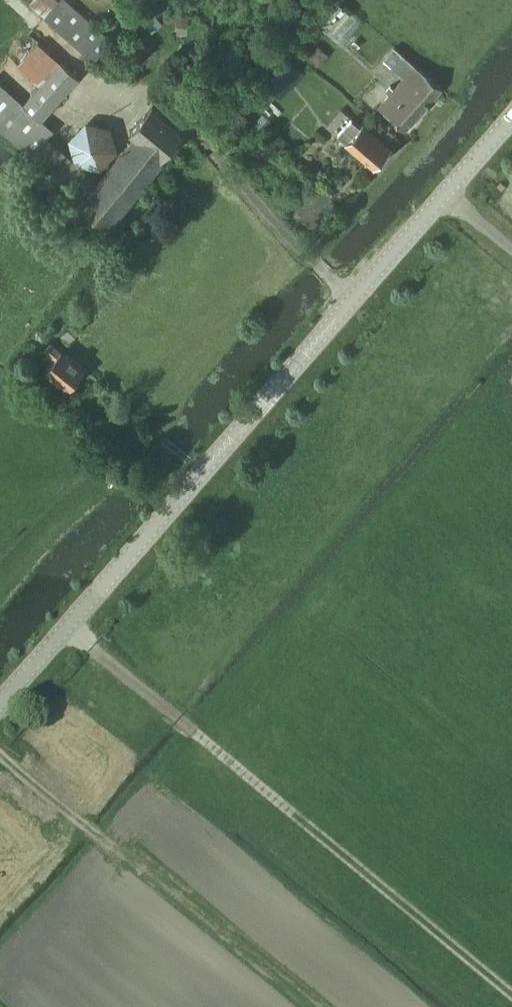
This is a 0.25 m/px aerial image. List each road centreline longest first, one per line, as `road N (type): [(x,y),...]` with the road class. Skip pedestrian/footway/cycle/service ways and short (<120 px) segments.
road 1 (tertiary): [(0,701),(511,118)]
road 2 (track): [(511,995),(65,629)]
road 3 (track): [(0,758),(105,842)]

